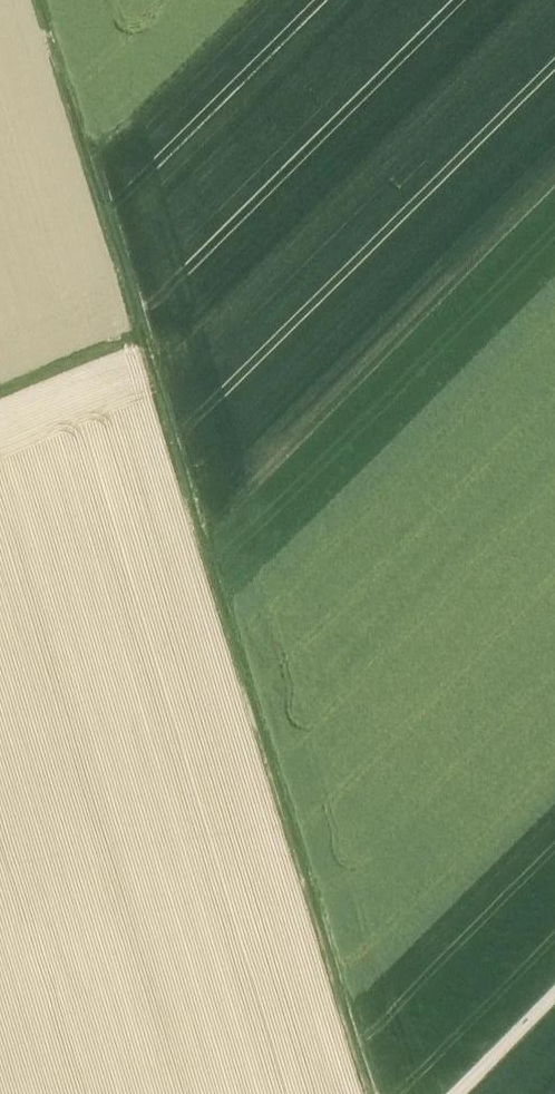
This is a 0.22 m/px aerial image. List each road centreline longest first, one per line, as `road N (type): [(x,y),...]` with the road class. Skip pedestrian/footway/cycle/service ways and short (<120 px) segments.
road 1 (track): [(378,1093),(41,0)]
road 2 (track): [(144,333),(0,392)]
road 3 (track): [(450,1093),(554,989)]

